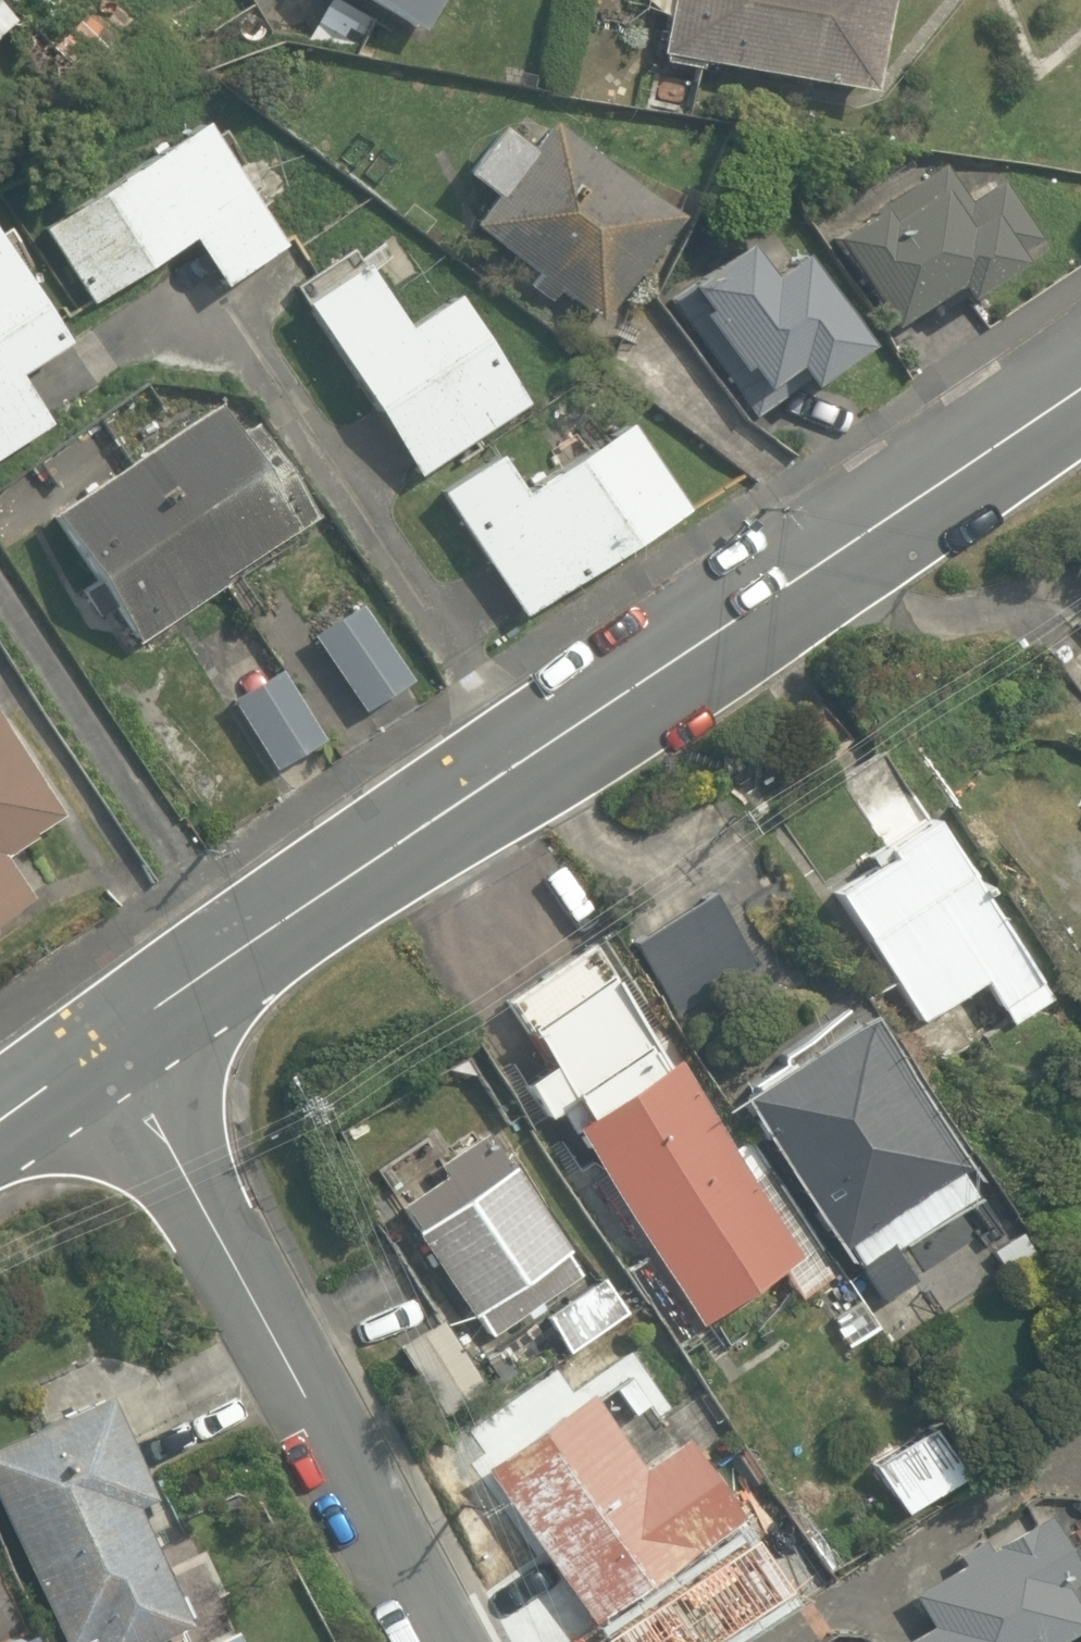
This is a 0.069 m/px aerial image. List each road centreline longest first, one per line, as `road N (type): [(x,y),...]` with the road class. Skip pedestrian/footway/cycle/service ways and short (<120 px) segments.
road 1 (residential): [(108,1048),(1080,383)]
road 2 (residential): [(108,1048),(441,1641)]
road 3 (residential): [(0,1123),(108,1048)]

